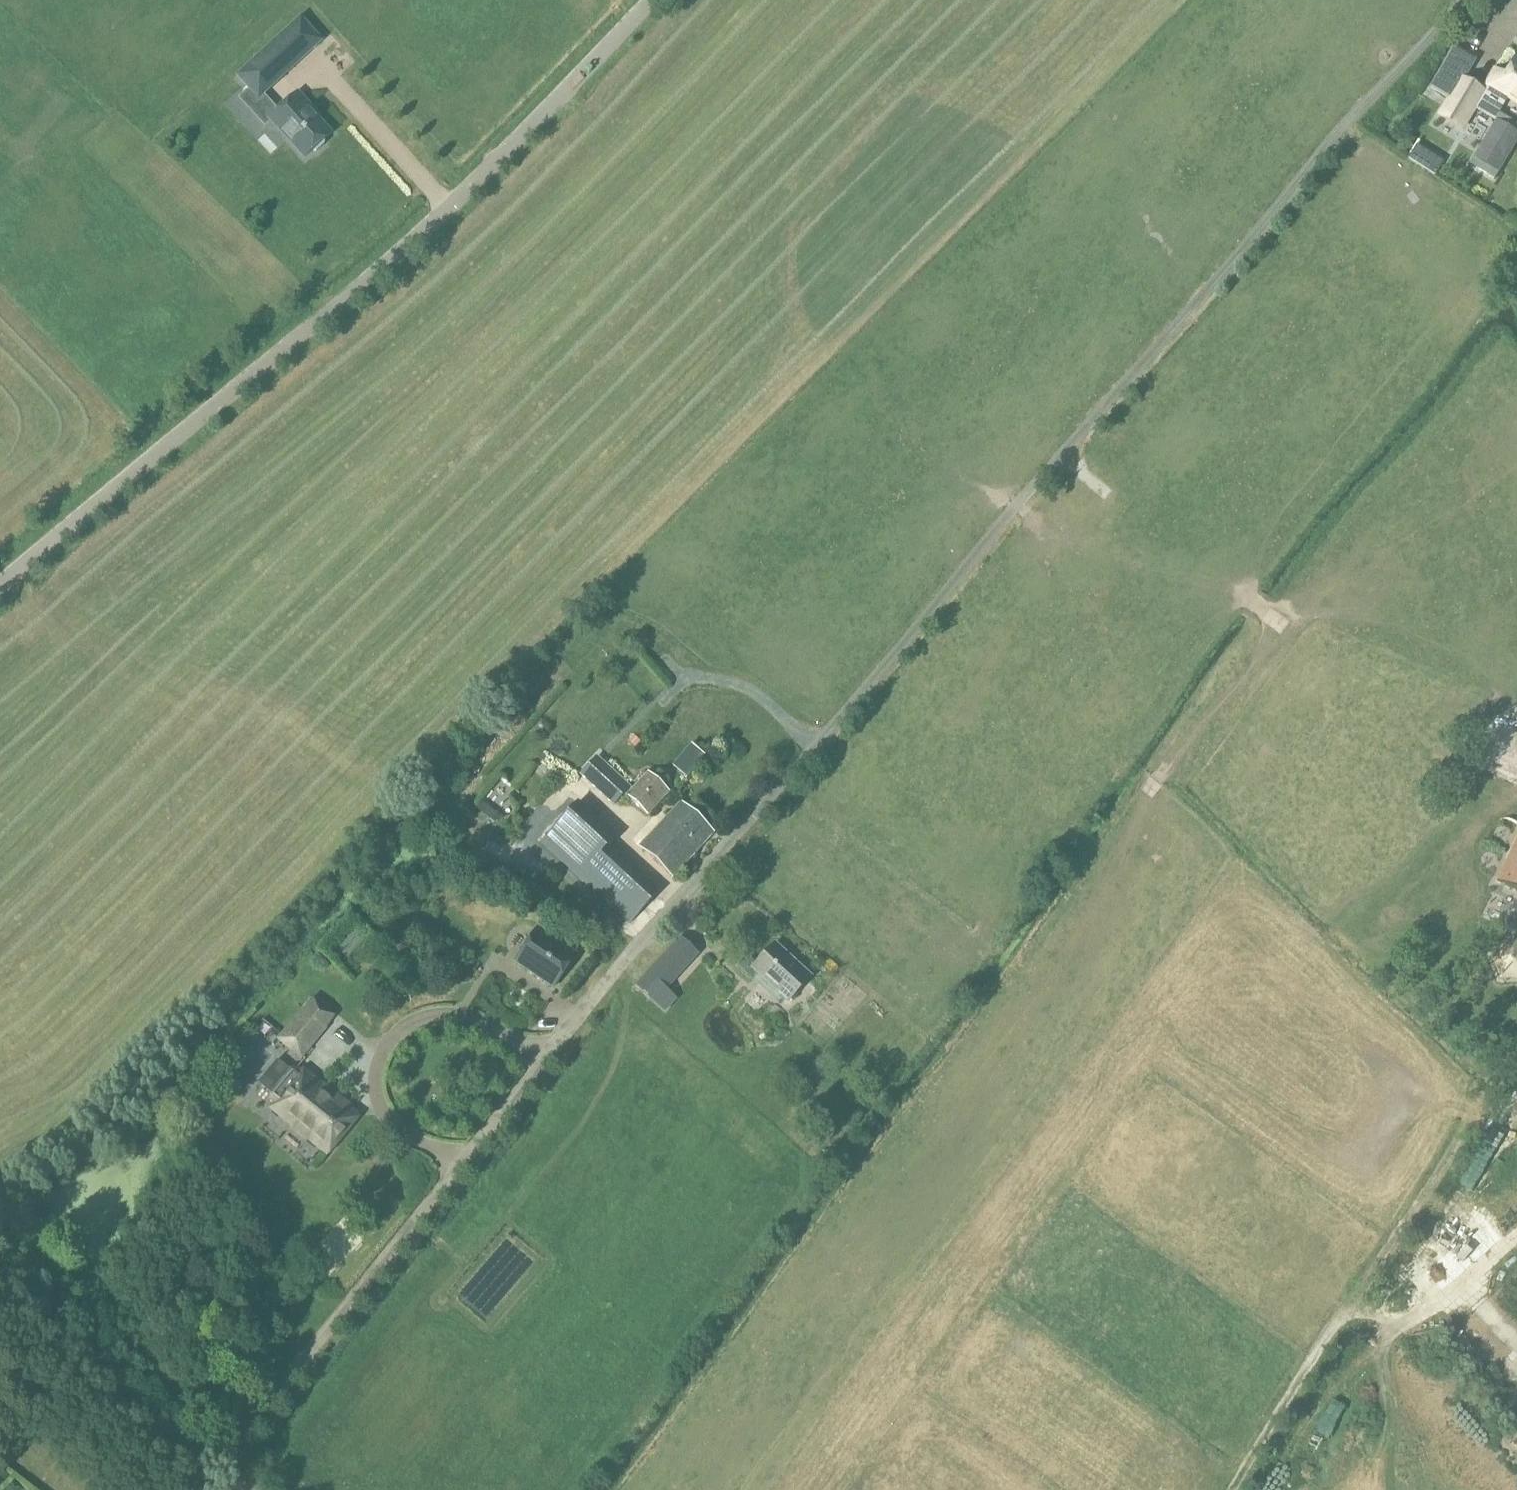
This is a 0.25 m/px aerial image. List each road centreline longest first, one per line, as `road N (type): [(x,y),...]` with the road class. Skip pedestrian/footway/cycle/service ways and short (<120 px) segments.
road 1 (unclassified): [(0,583),(369,279),(662,0)]

